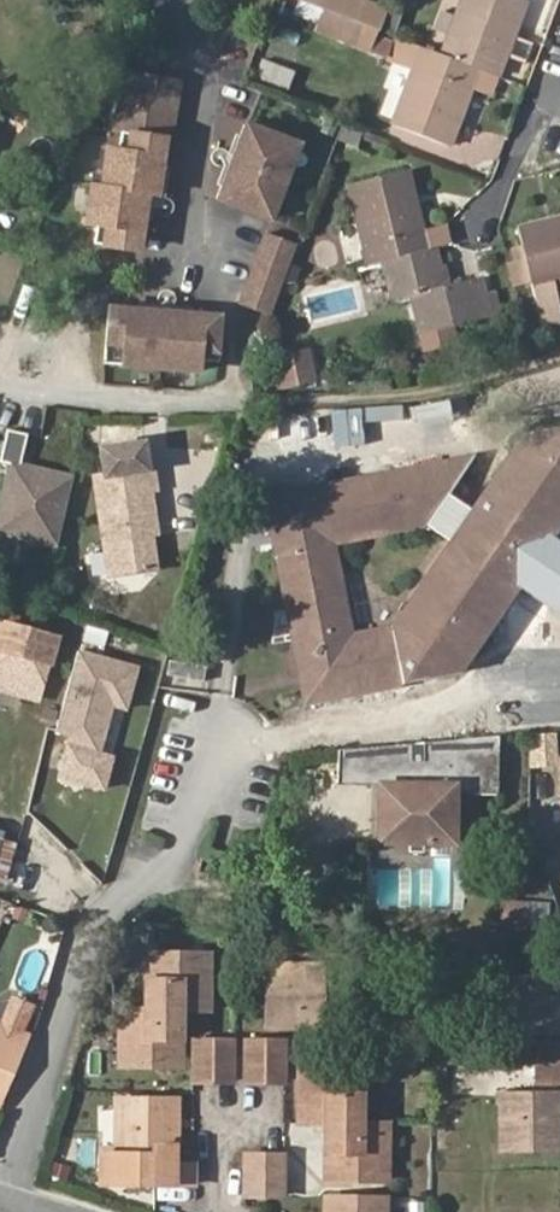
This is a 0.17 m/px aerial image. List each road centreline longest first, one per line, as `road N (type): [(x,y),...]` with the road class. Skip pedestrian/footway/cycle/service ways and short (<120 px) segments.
road 1 (residential): [(189,256),(201,63),(186,16),(171,0)]
road 2 (residential): [(268,1121),(221,1122),(218,1211)]

